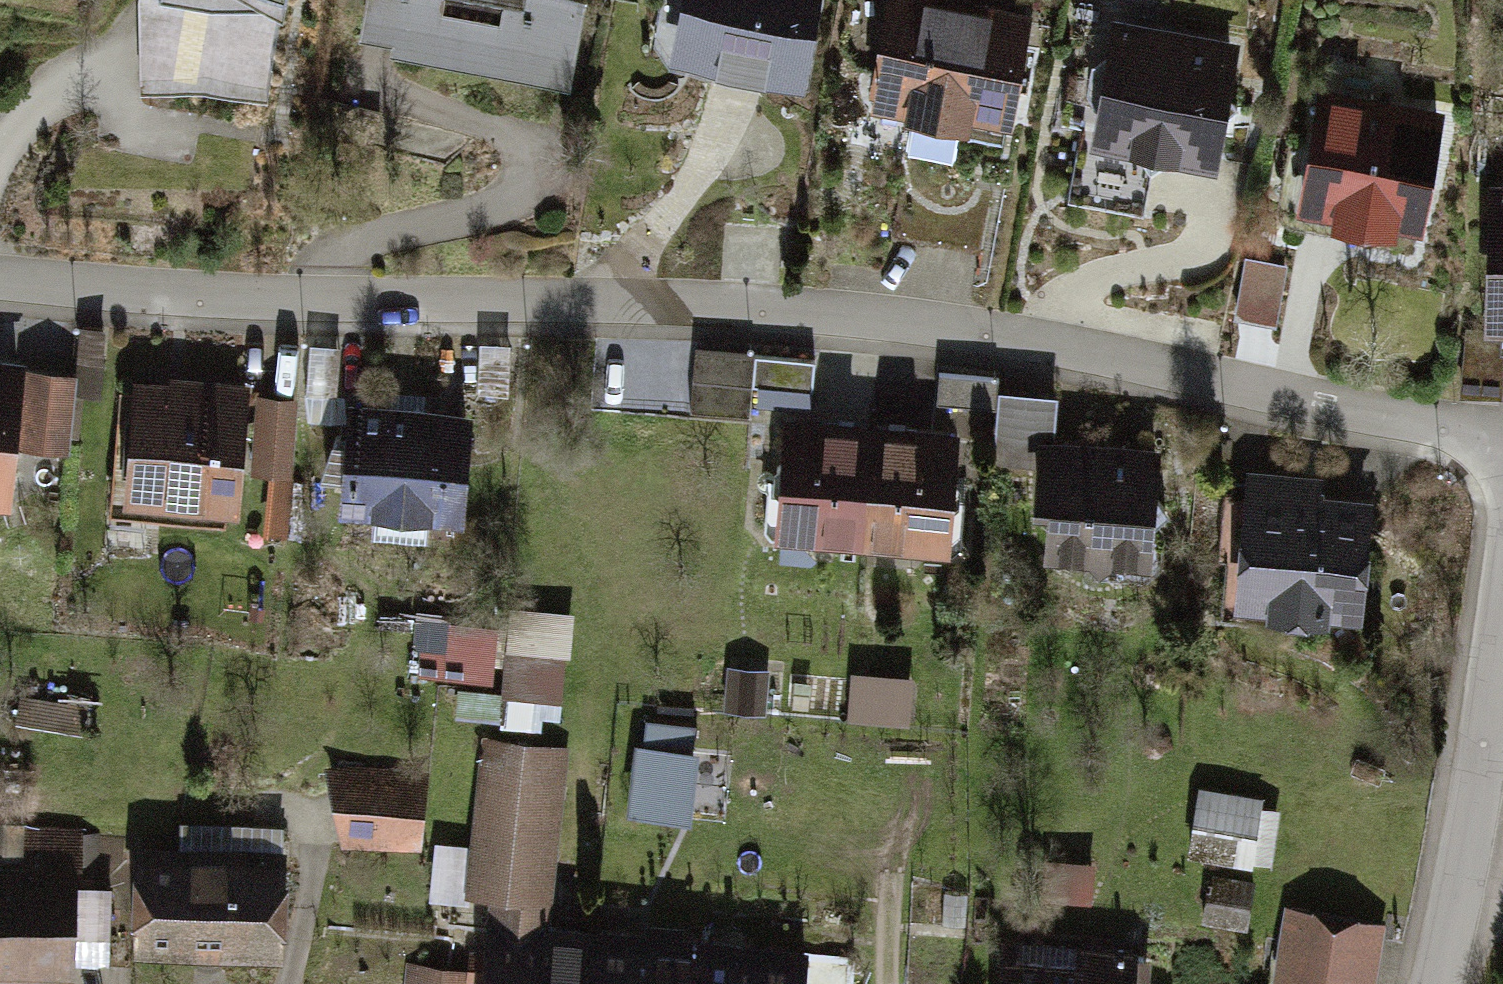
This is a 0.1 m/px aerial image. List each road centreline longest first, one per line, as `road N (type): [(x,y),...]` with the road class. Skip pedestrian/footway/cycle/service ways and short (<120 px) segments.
road 1 (residential): [(0,284),(135,301),(901,327),(1151,368),(1502,444)]
road 2 (residential): [(1436,983),(1502,587)]

